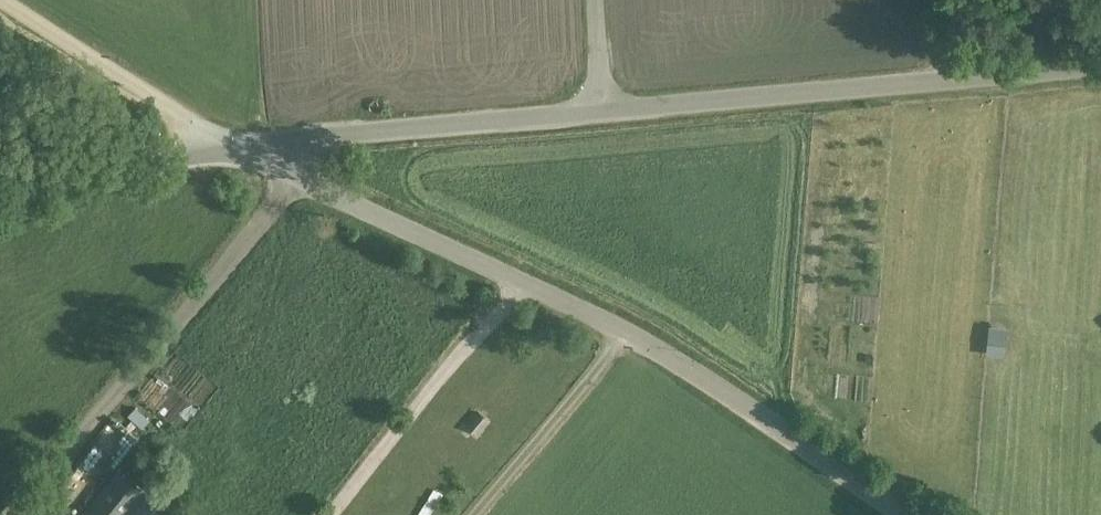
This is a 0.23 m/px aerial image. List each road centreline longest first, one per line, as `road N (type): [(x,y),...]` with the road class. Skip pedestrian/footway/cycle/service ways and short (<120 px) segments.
road 1 (unclassified): [(903,514),(656,343),(237,148)]
road 2 (unclassified): [(600,116),(1100,68)]
road 3 (track): [(300,178),(15,514)]
road 4 (unclassified): [(237,148),(600,116)]
road 5 (track): [(515,278),(328,514)]
road 6 (track): [(237,148),(6,0)]
road 7 (unclassified): [(0,211),(237,148)]
road 8 (track): [(630,330),(474,514)]

